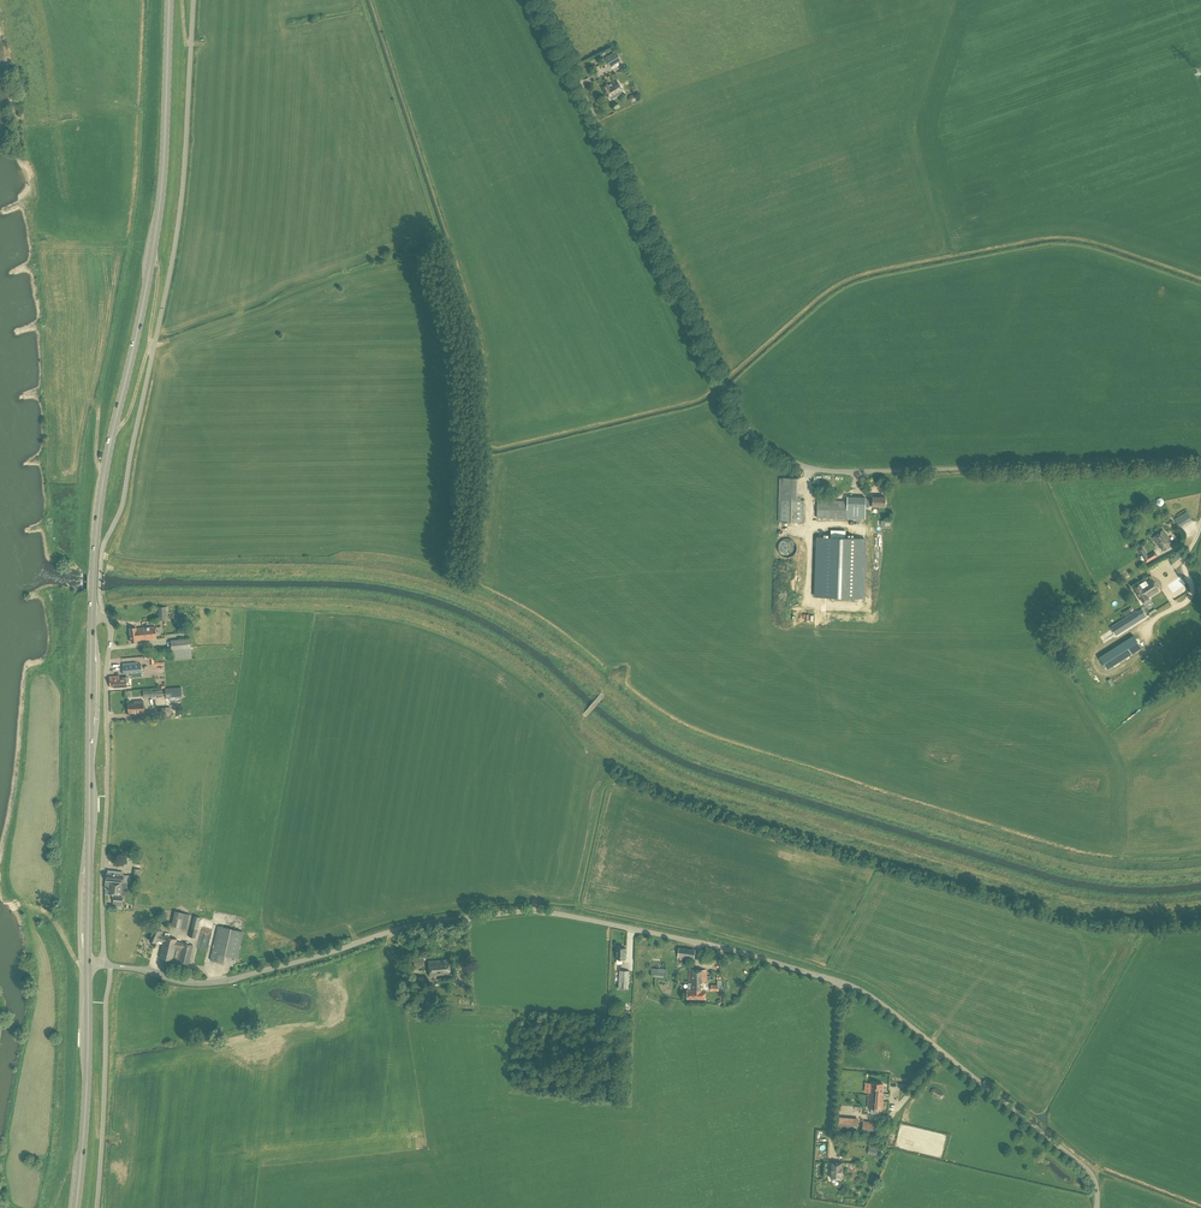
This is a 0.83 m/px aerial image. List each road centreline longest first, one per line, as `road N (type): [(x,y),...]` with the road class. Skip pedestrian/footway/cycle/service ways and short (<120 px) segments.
road 1 (unclassified): [(1099,1207),(1090,1169),(875,997),(704,943),(534,910),(419,927),(222,982),(101,964)]
road 2 (unclassified): [(1200,464),(841,475),(774,456),(730,399),(540,0)]
road 3 (primary): [(92,619),(101,486),(161,194),(169,0)]
road 4 (unclassified): [(101,964),(112,627),(92,619)]
road 5 (primary): [(87,963),(92,619)]
road 6 (primary): [(76,1207),(87,963)]

